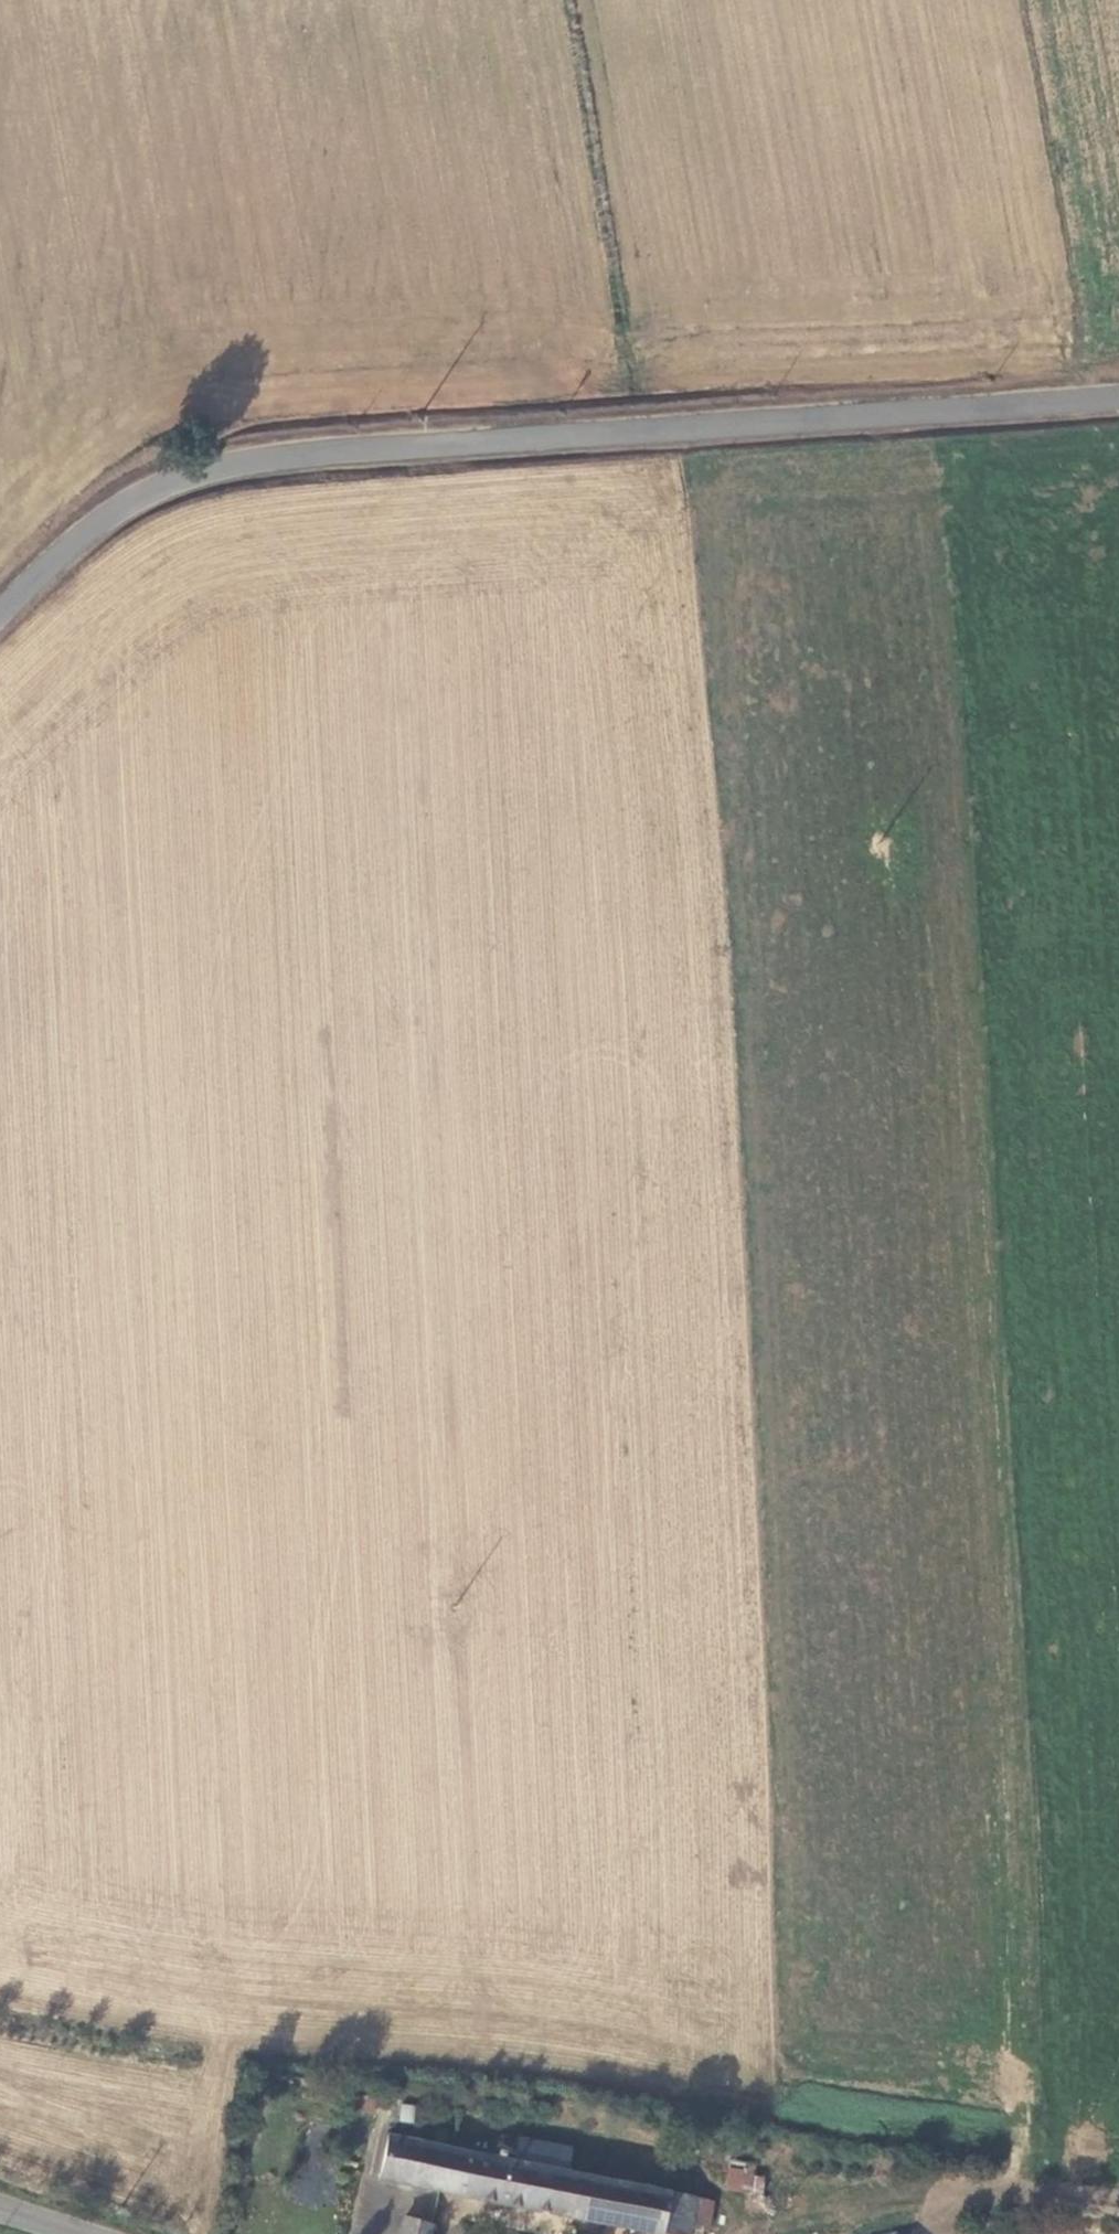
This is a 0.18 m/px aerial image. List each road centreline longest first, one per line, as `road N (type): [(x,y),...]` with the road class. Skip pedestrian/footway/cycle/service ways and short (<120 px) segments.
road 1 (unclassified): [(1118,396),(265,458),(164,485),(81,535),(0,614)]

